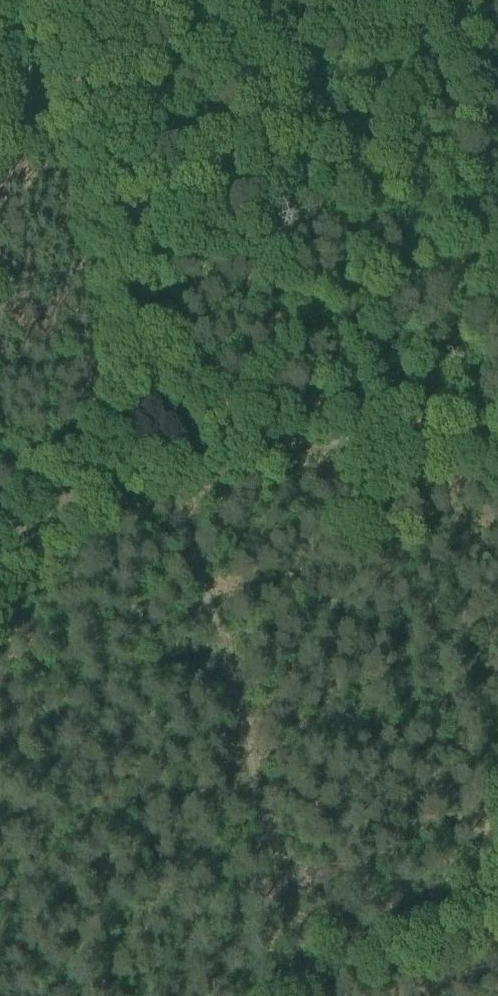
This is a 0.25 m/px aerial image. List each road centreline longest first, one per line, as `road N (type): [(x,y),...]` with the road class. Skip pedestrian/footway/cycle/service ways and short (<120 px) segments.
road 1 (track): [(497,440),(273,441),(166,452),(310,995)]
road 2 (track): [(81,0),(166,452),(102,463)]
road 3 (track): [(0,577),(102,463),(137,414),(150,380)]

